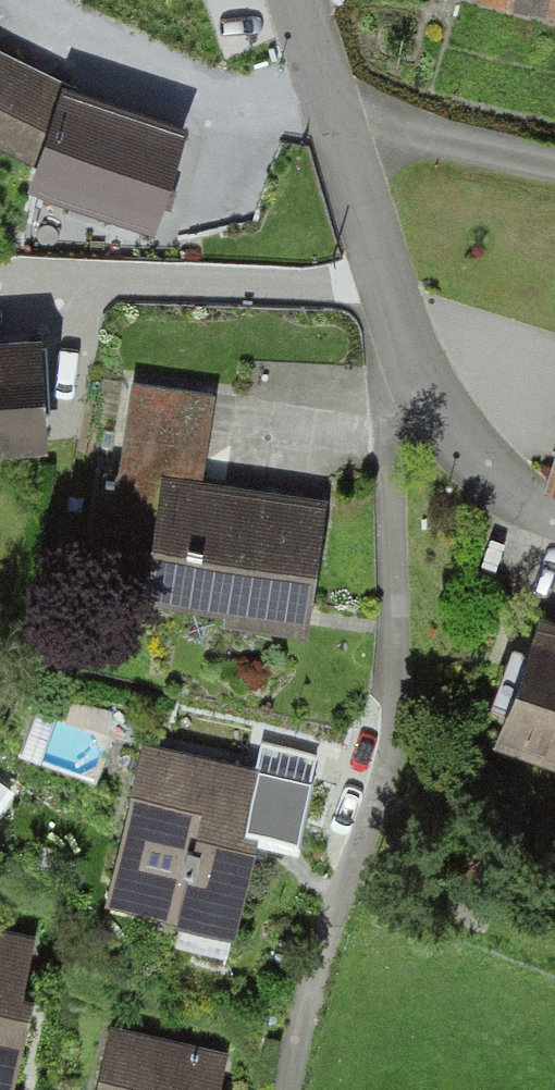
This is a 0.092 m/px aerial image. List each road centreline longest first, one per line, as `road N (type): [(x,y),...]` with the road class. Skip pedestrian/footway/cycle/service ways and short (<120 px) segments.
road 1 (residential): [(285,1089),(392,722),(391,393),(408,350)]
road 2 (residential): [(296,0),(408,350)]
road 3 (residential): [(408,350),(466,454),(498,487),(554,519)]

